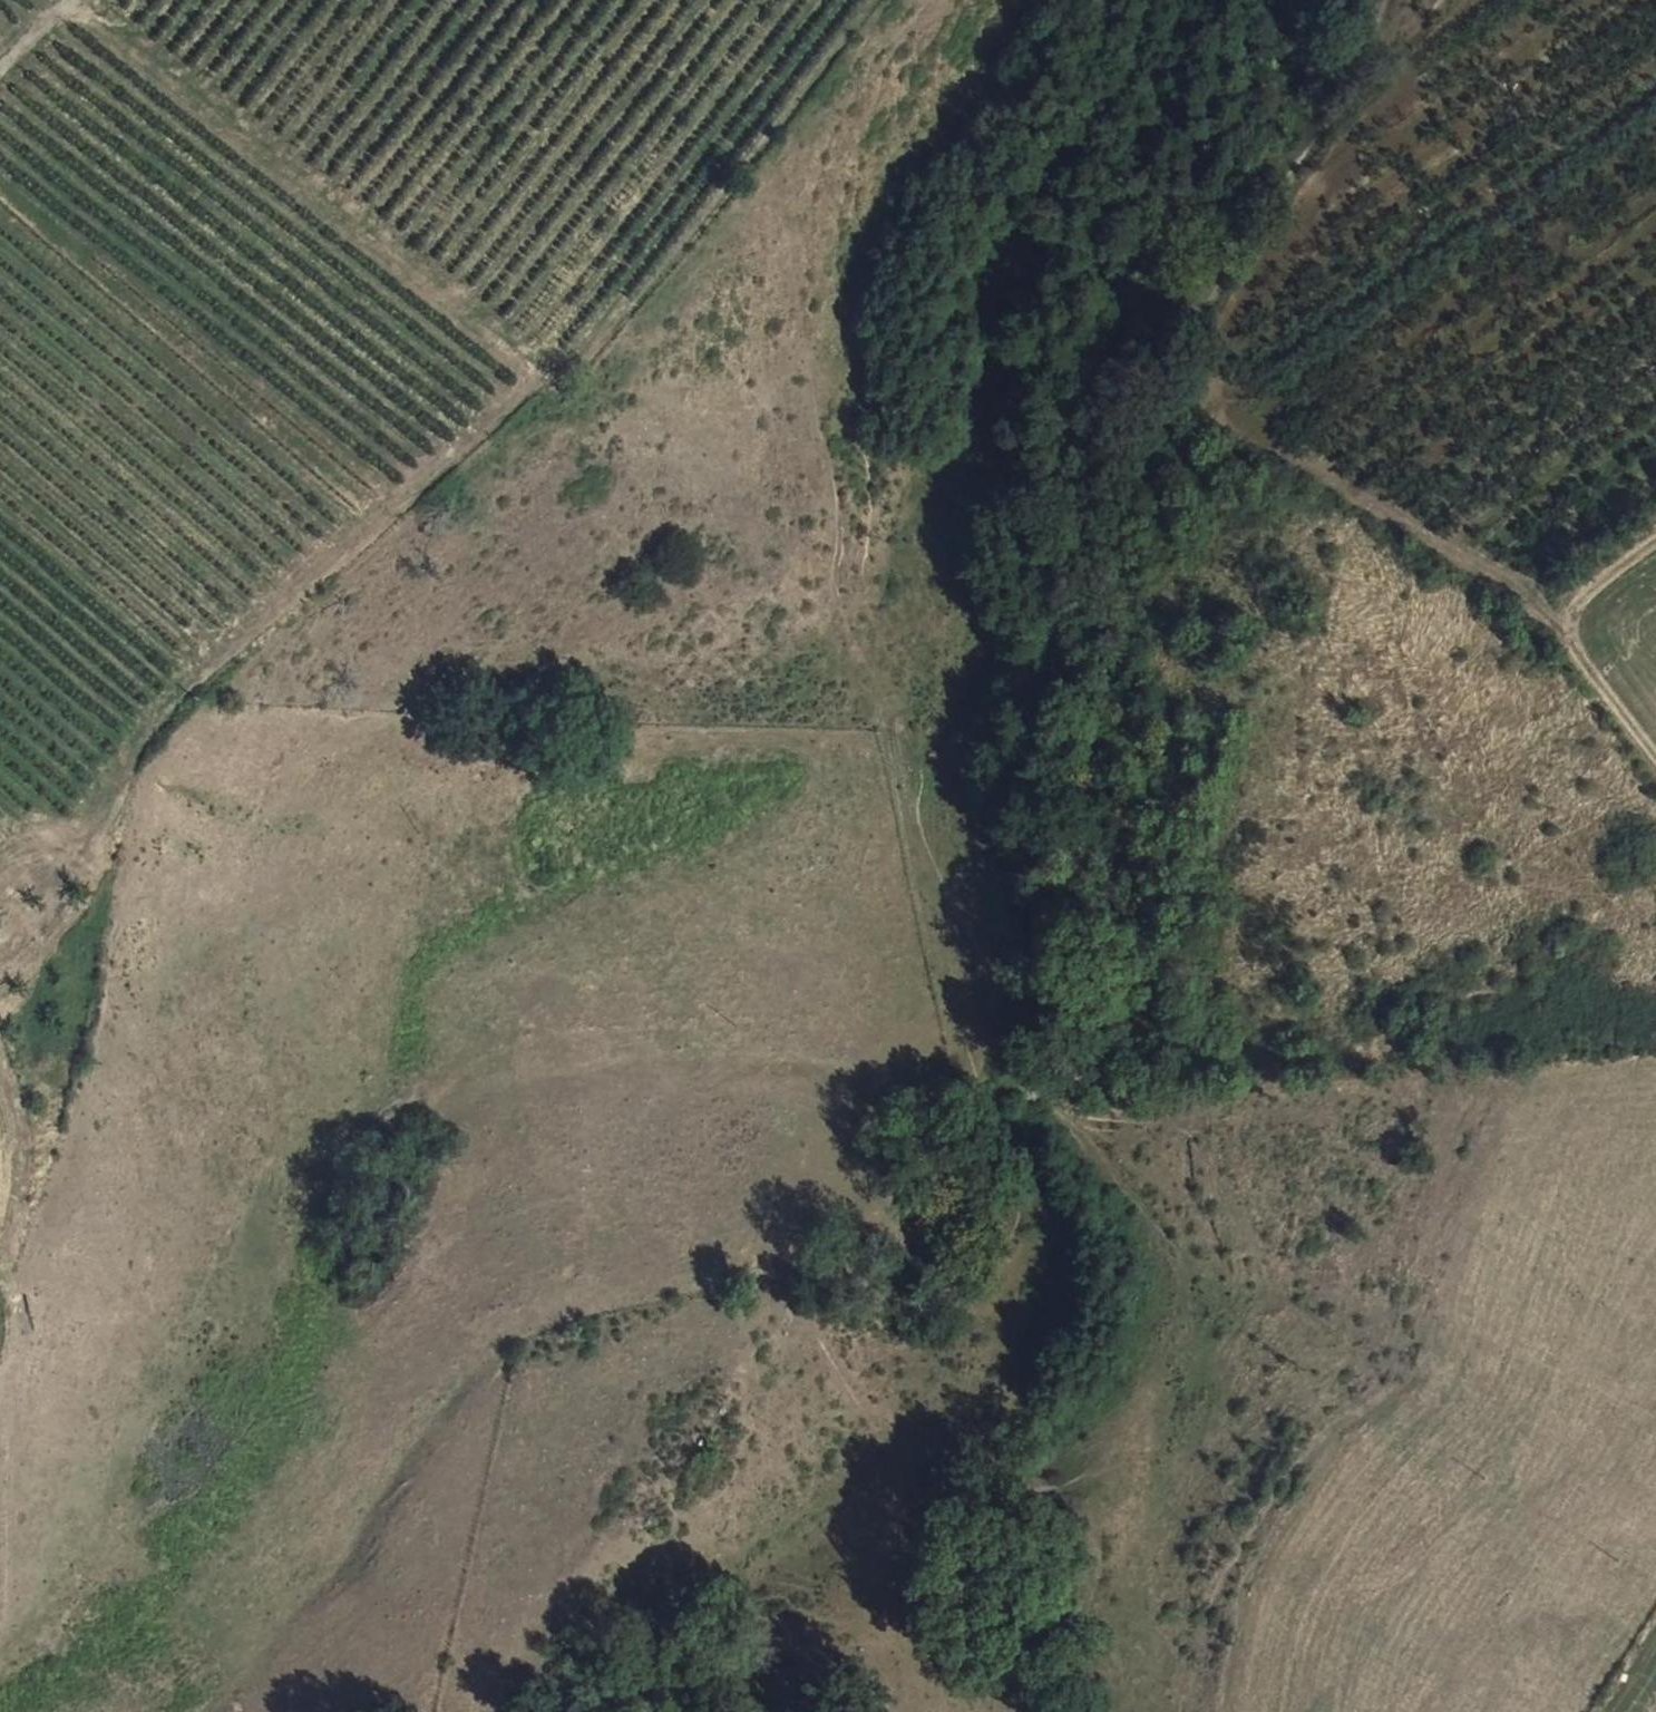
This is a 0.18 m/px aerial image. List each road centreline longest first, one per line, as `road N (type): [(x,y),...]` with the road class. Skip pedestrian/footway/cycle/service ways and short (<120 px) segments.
road 1 (track): [(1655,539),(1587,583),(1557,629),(1655,759)]

